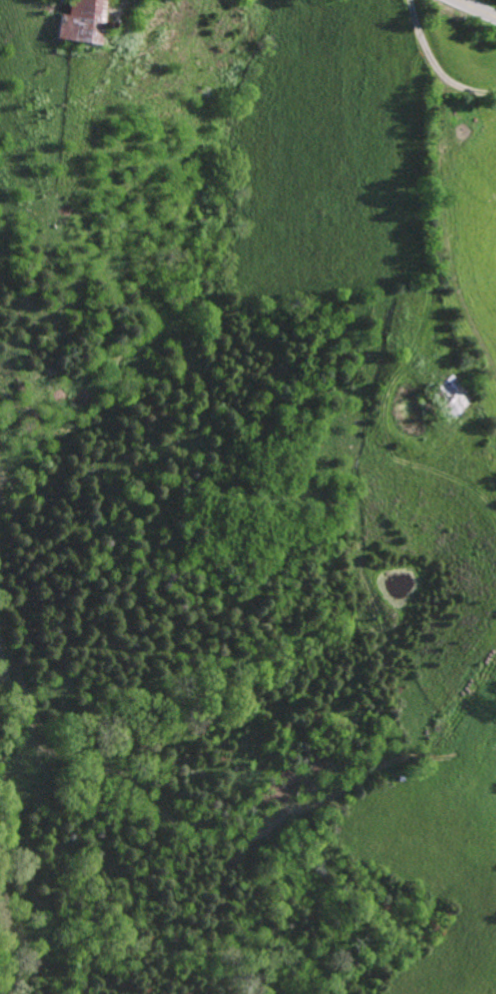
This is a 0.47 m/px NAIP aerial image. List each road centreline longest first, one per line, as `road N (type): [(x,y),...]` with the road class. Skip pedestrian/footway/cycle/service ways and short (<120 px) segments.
road 1 (residential): [(495,438),(457,347),(425,231),(404,0)]

